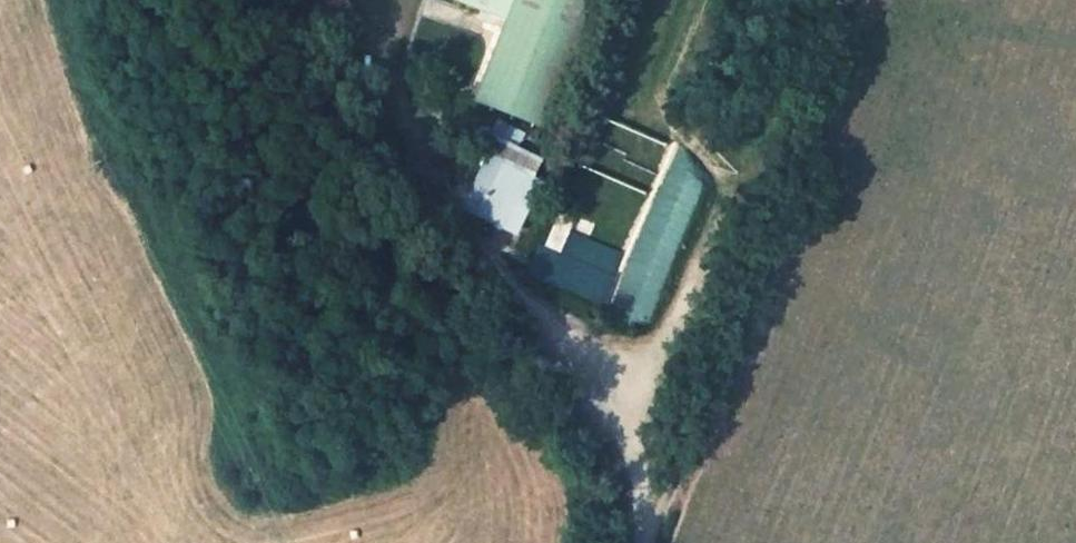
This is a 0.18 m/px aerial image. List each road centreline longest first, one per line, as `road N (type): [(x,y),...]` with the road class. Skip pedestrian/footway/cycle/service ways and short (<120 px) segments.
road 1 (track): [(654,530),(834,72),(848,0)]
road 2 (track): [(542,324),(627,392),(654,530),(650,542)]

